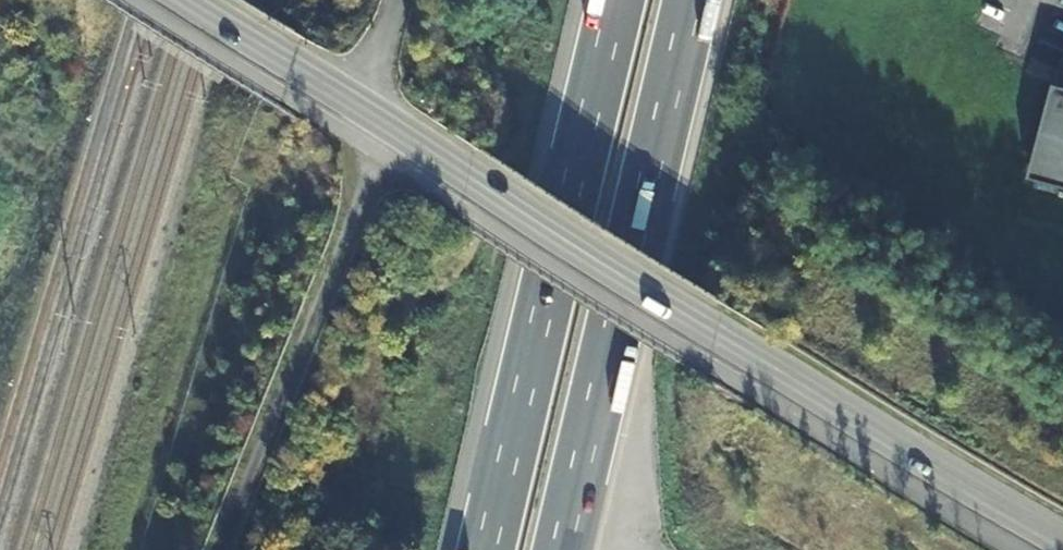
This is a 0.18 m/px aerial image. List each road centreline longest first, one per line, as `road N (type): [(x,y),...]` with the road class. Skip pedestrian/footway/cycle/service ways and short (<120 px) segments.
road 1 (tertiary): [(1062,538),(716,331),(193,0)]
road 2 (motorway): [(560,549),(691,0)]
road 3 (motorway): [(618,0),(488,549)]

